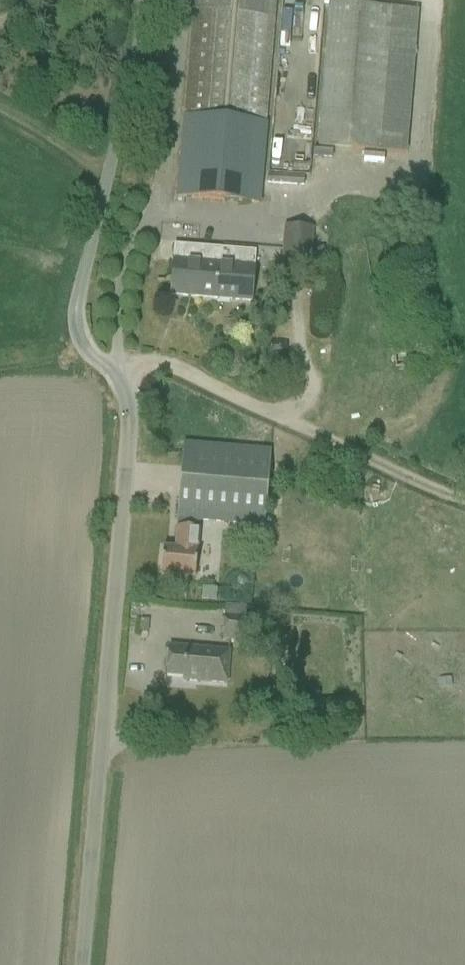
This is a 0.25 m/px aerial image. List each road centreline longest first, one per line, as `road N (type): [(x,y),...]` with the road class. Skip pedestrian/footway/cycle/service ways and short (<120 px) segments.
road 1 (unclassified): [(82,964),(131,414),(128,393),(85,350),(75,319),(145,0)]
road 2 (track): [(111,370),(168,367),(464,507)]
road 3 (track): [(106,173),(0,114)]

